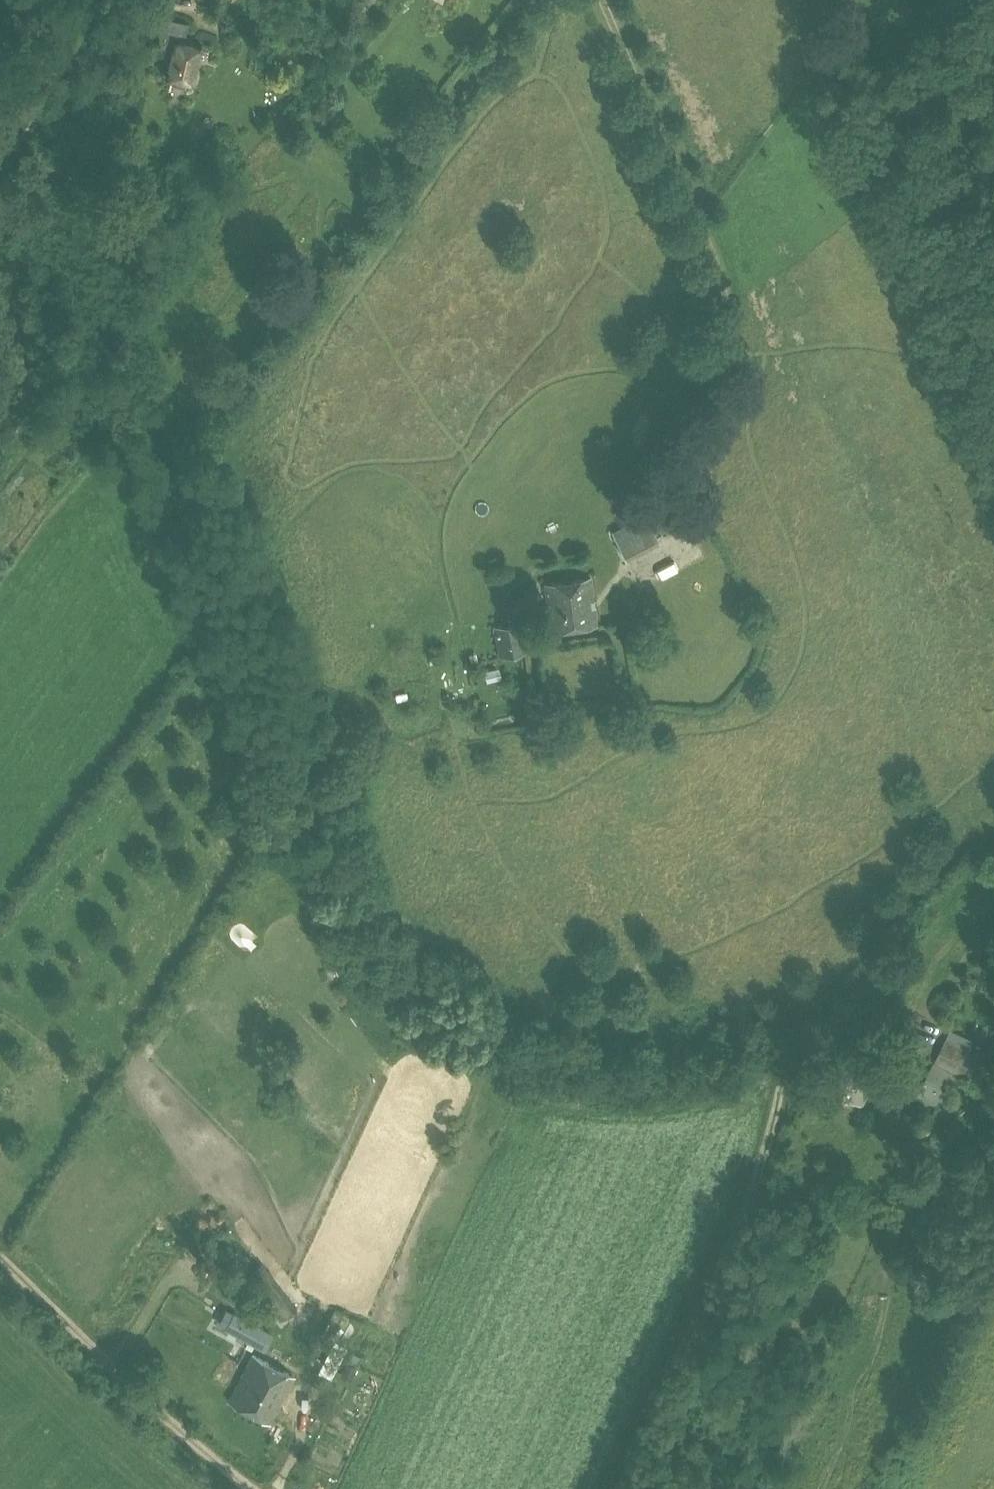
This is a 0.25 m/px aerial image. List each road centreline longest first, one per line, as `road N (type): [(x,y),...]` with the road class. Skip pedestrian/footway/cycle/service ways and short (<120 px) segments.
road 1 (track): [(602,0),(728,288),(716,320),(645,425),(643,457),(680,528)]
road 2 (track): [(797,1055),(750,1205),(623,1488)]
road 3 (track): [(252,1488),(108,1367),(0,1257)]

